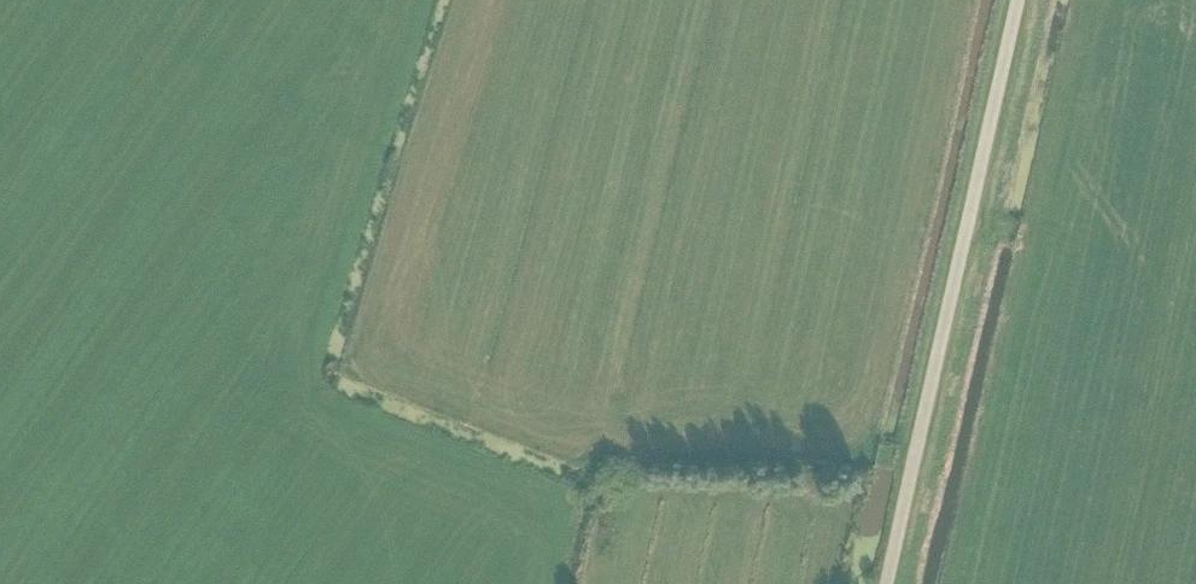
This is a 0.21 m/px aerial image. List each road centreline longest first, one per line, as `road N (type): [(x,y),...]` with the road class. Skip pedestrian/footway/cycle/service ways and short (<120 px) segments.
road 1 (unclassified): [(1018,0),(886,583)]

